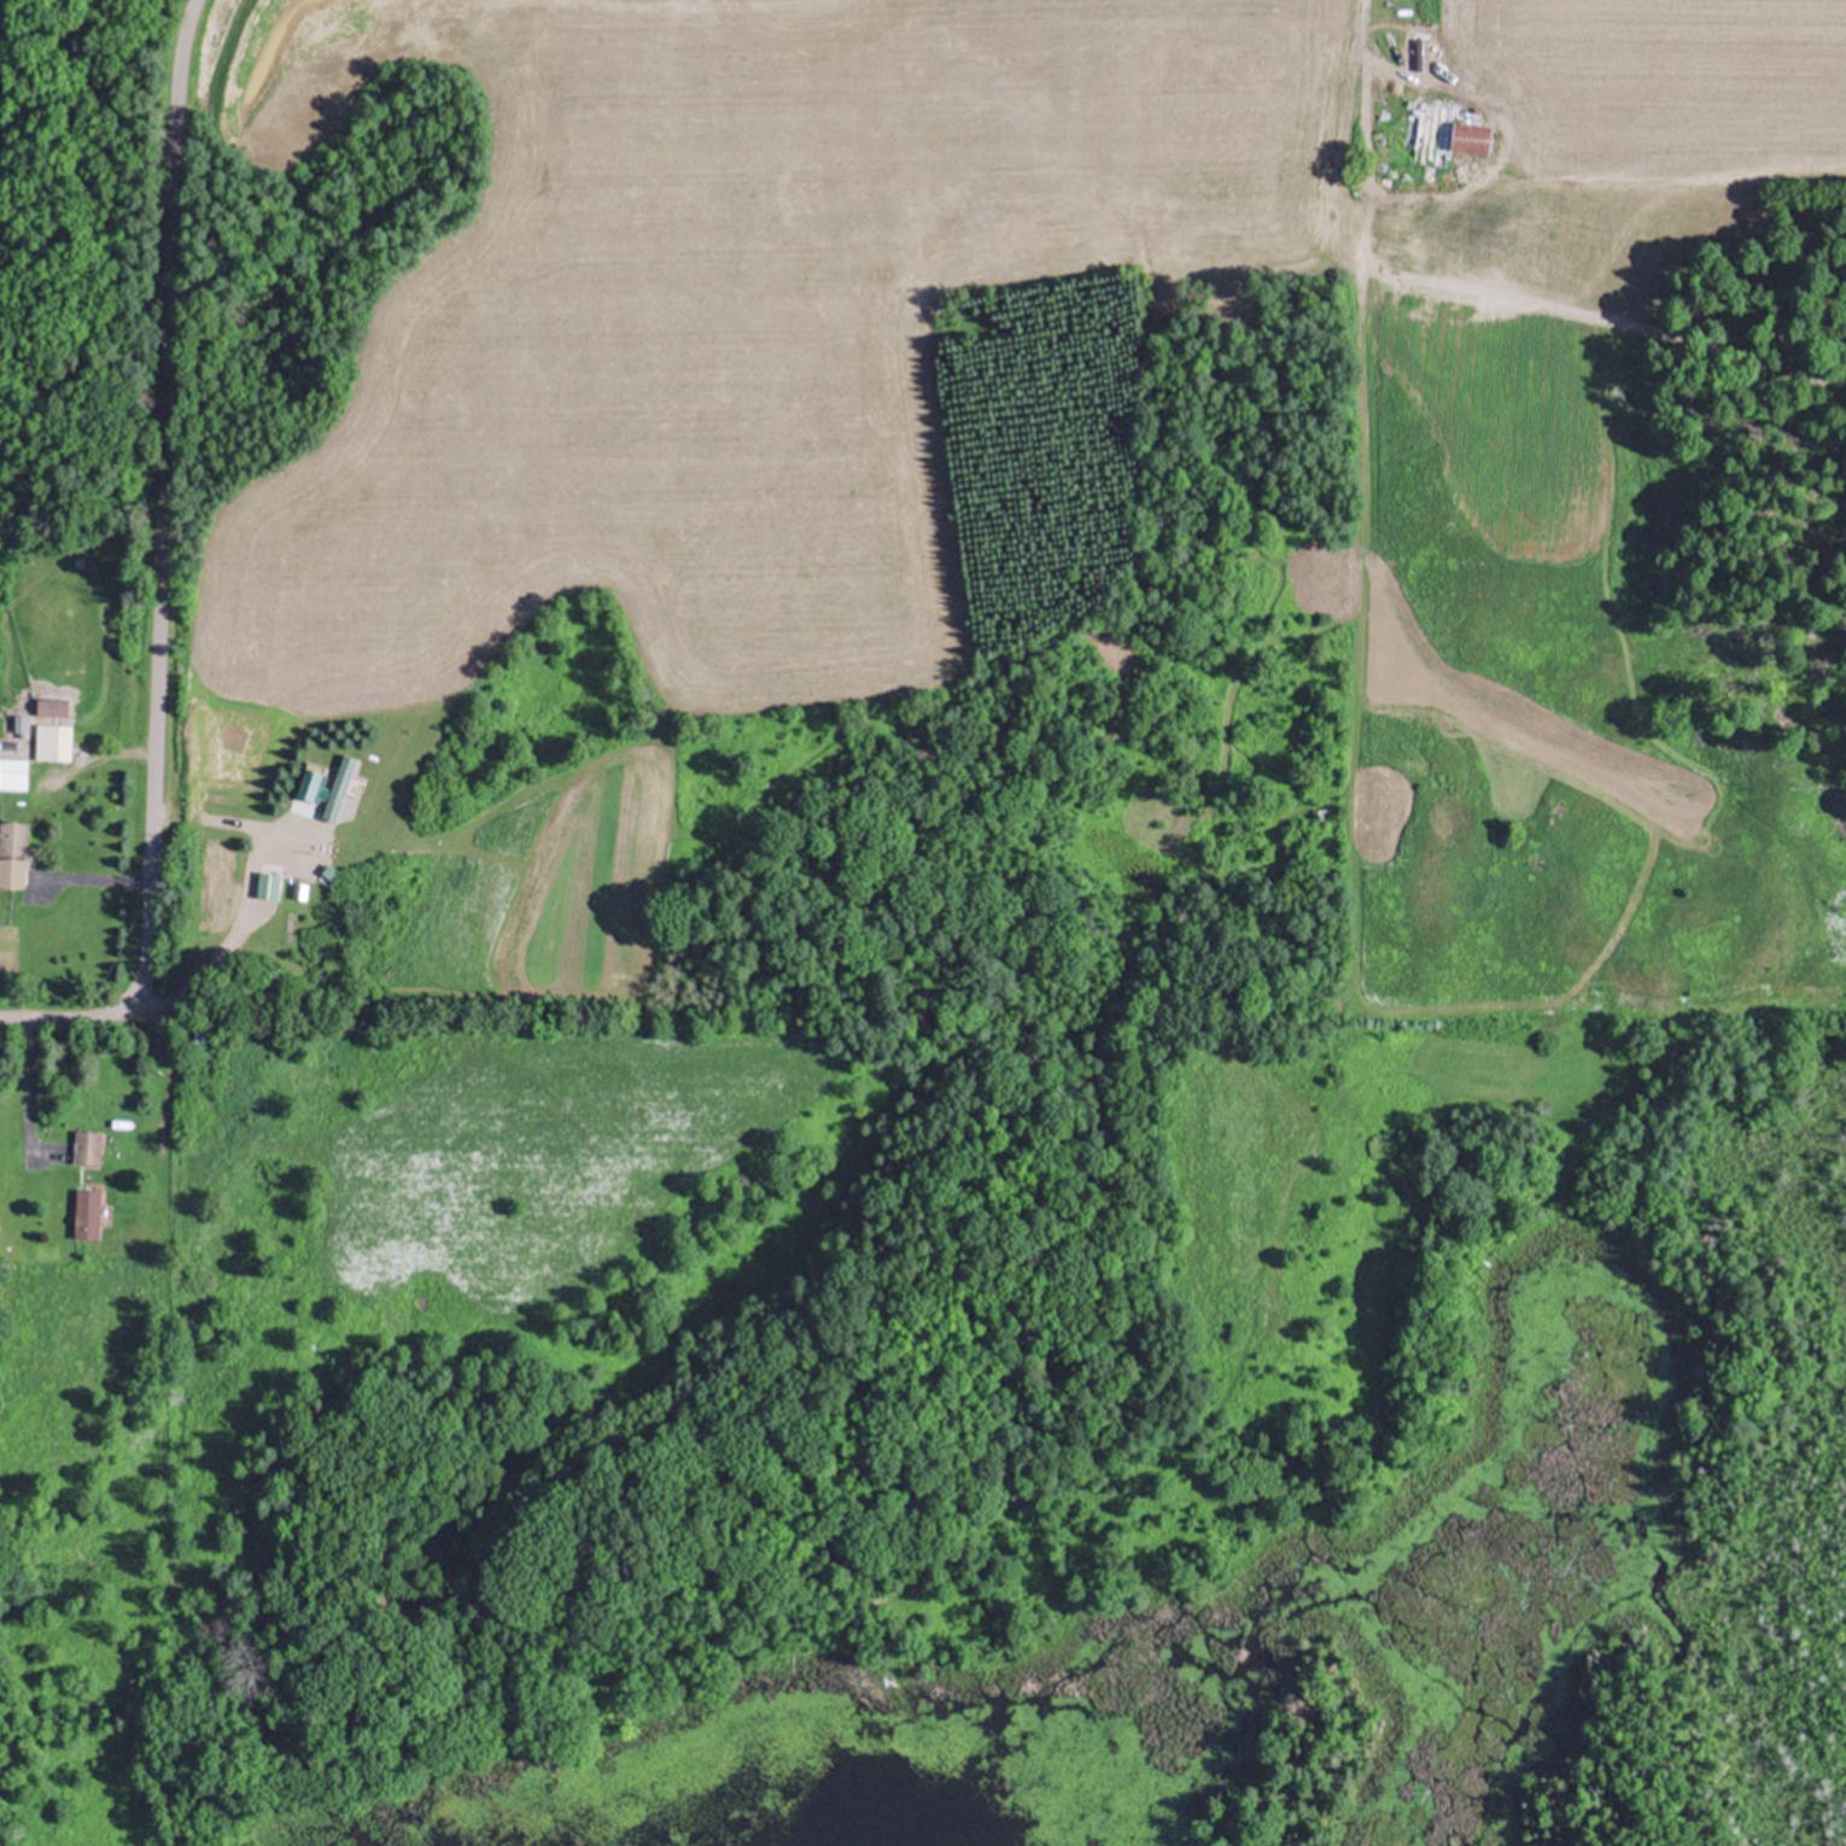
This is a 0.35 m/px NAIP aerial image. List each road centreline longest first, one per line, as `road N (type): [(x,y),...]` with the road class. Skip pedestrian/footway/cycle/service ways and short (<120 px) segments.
road 1 (residential): [(0,1013),(116,1010),(136,995),(151,811),(174,97),(192,0)]

